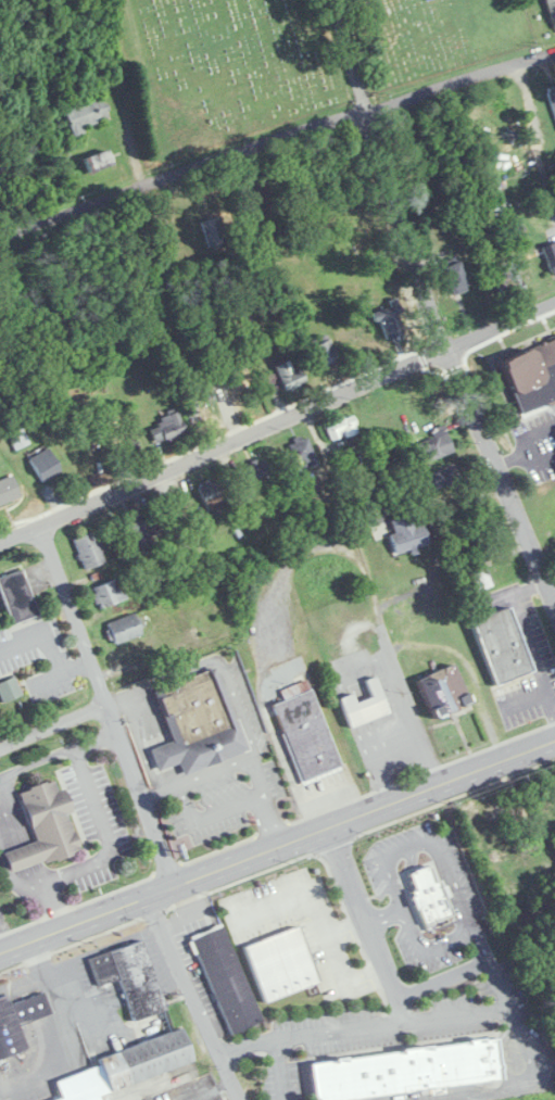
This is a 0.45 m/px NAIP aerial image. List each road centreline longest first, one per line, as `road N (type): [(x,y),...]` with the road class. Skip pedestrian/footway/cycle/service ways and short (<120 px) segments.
road 1 (residential): [(554,301),(0,543)]
road 2 (secondary): [(0,952),(554,739)]
road 3 (residential): [(0,235),(554,49)]
road 4 (residential): [(362,110),(457,387),(554,601)]
road 5 (residential): [(242,1099),(151,894)]
road 6 (residential): [(177,883),(106,698)]
road 7 (residential): [(106,698),(40,526)]

